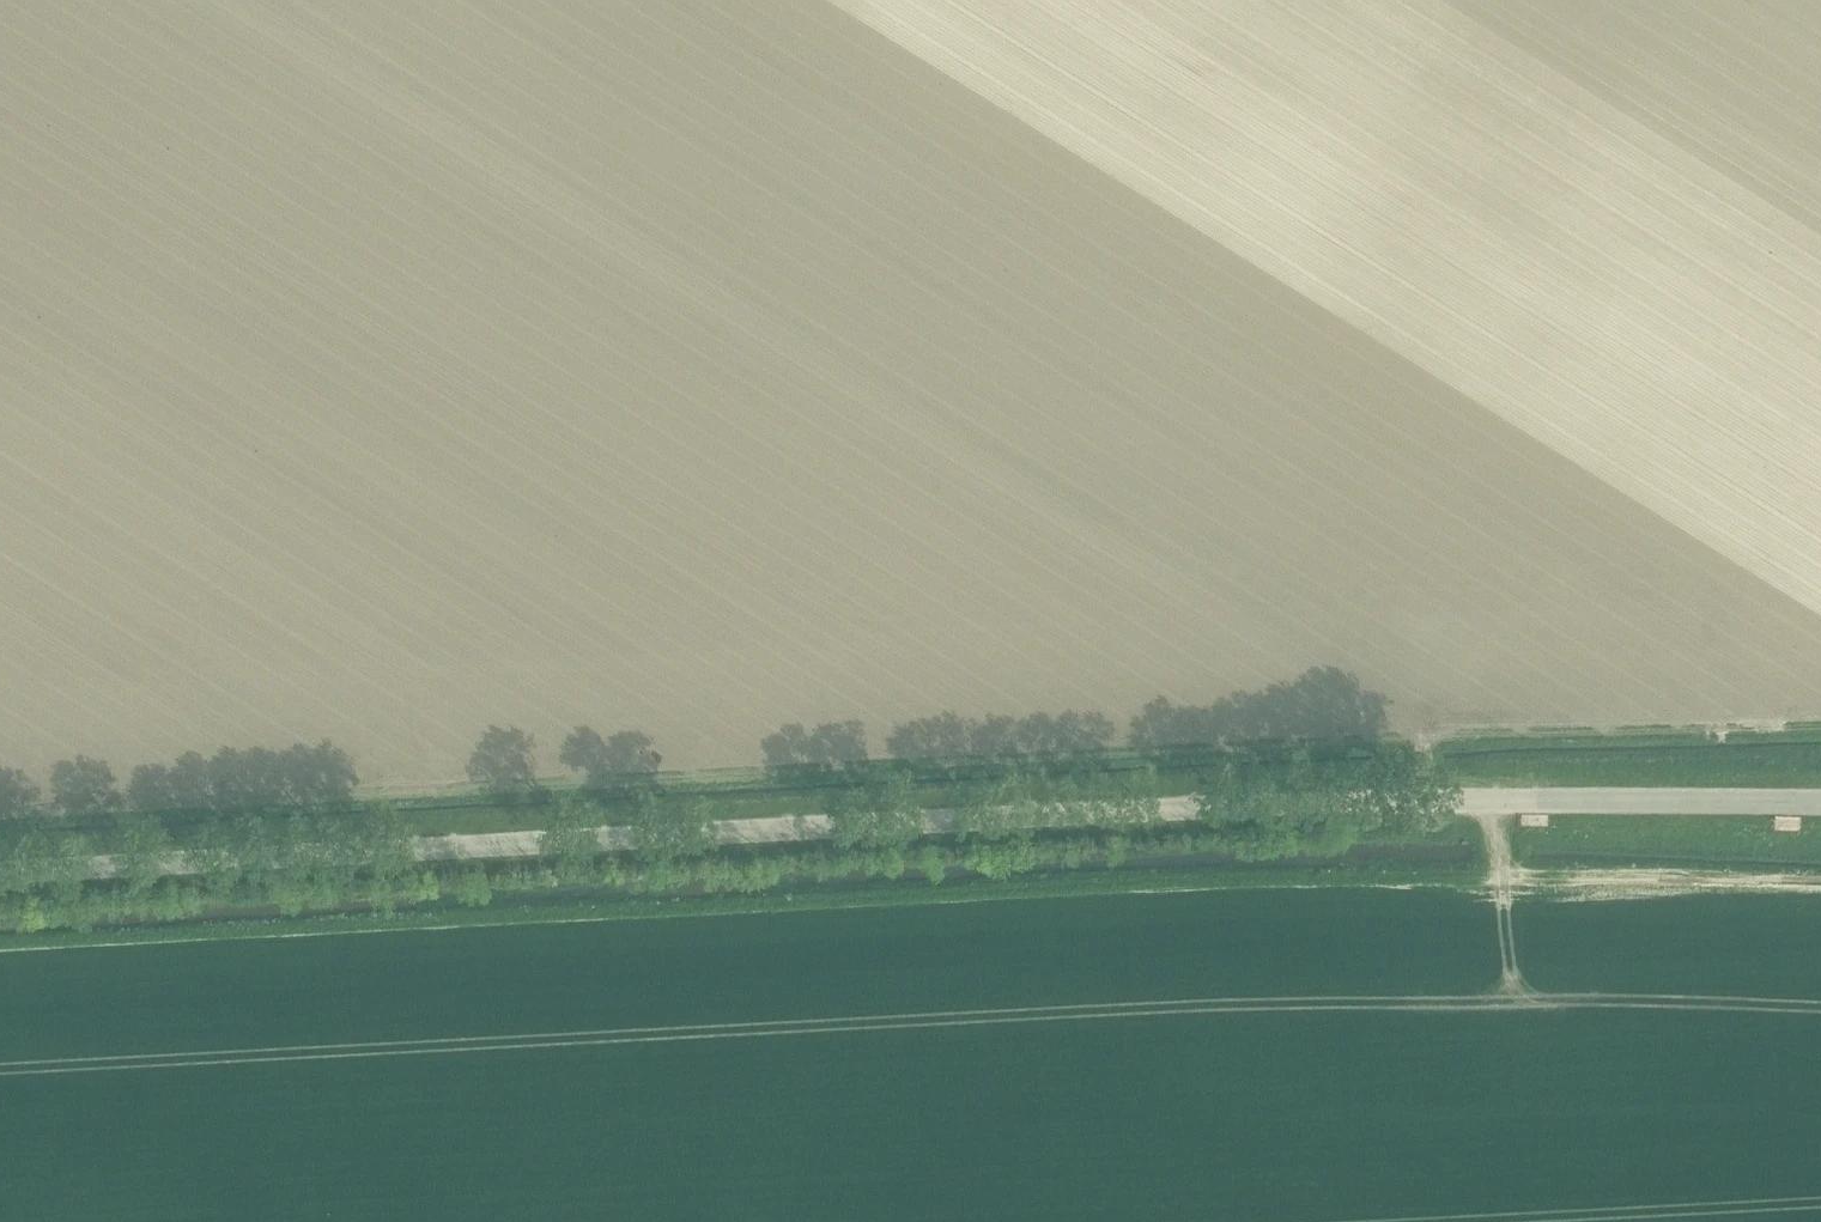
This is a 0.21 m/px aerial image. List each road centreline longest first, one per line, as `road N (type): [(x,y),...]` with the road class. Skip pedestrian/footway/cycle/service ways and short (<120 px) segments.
road 1 (unclassified): [(0,869),(1371,798),(1820,802)]

